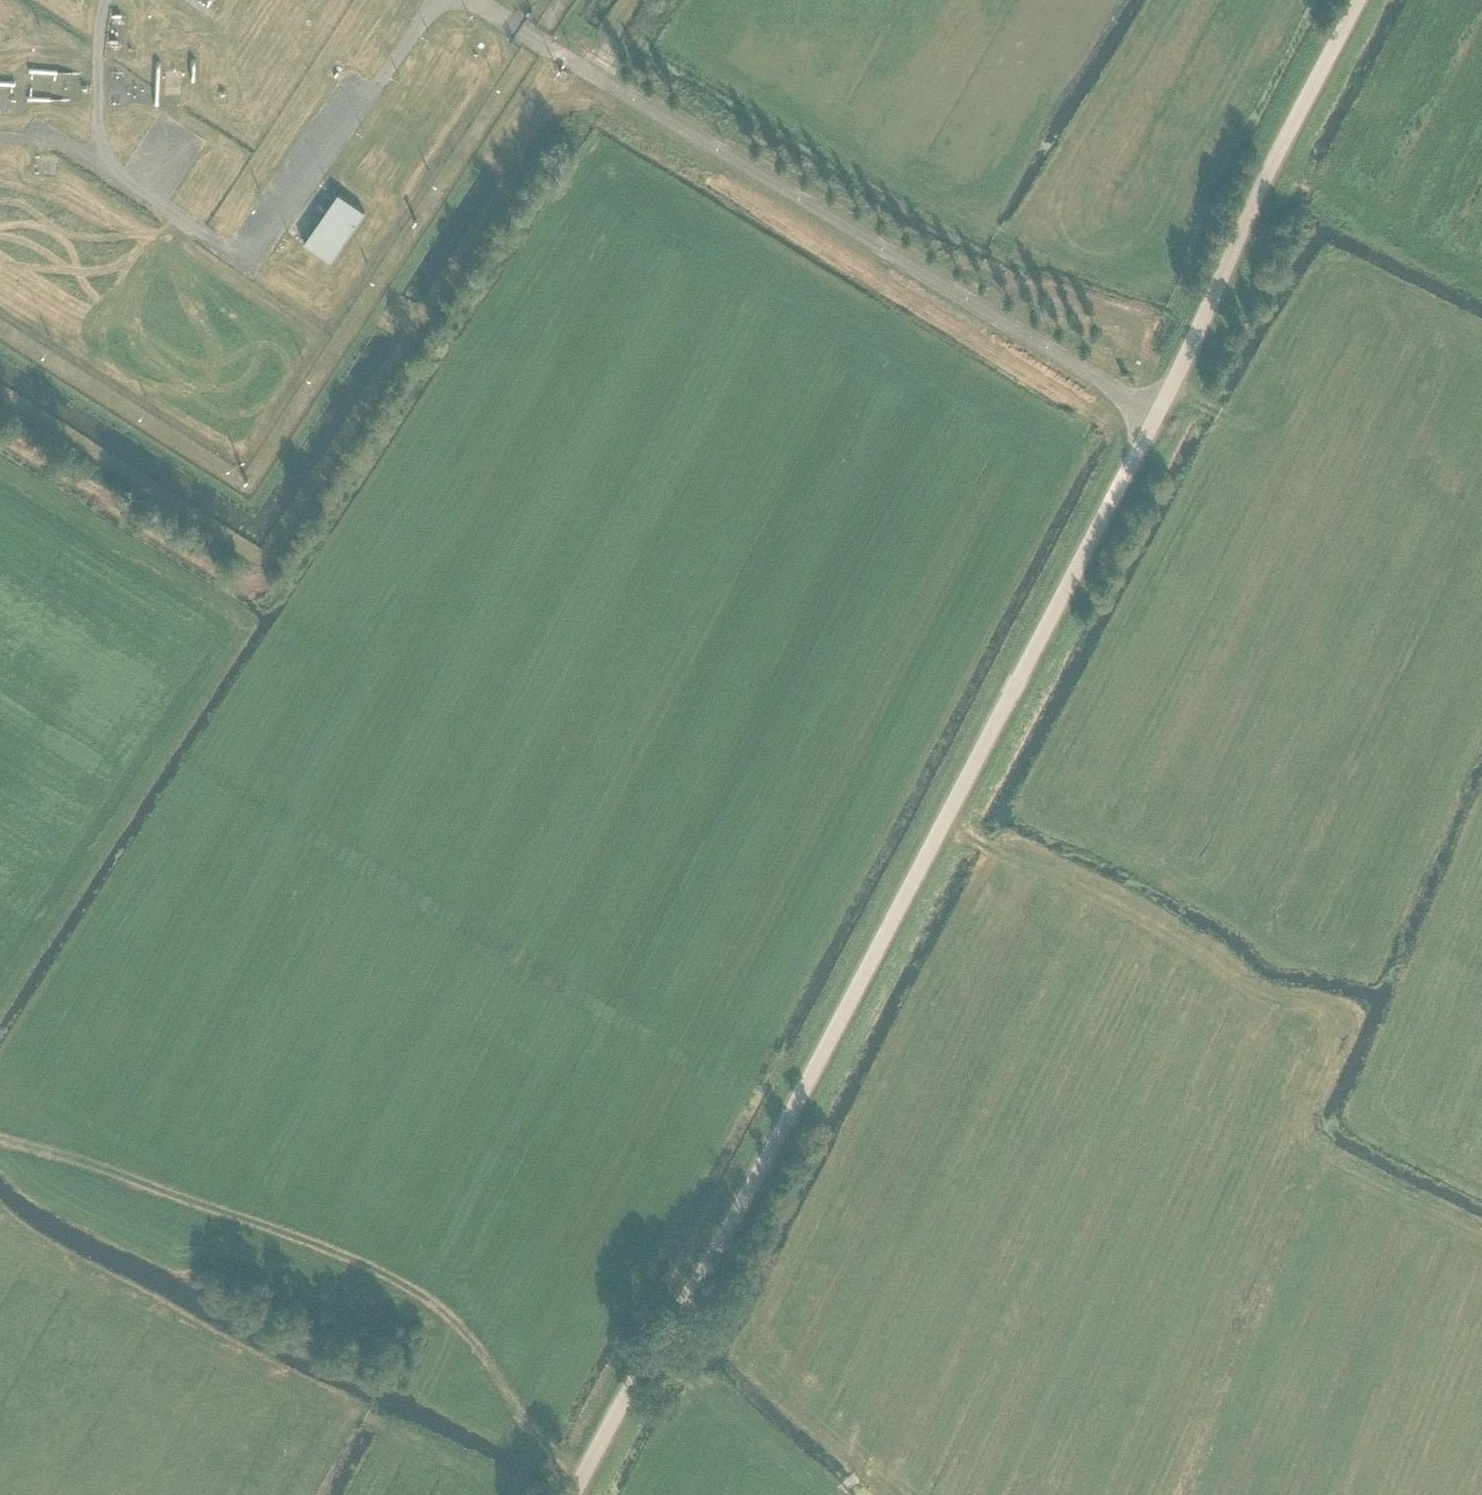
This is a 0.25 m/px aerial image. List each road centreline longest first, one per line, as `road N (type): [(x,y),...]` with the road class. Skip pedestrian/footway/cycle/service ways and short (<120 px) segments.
road 1 (tertiary): [(579,1494),(869,973),(1364,0)]

